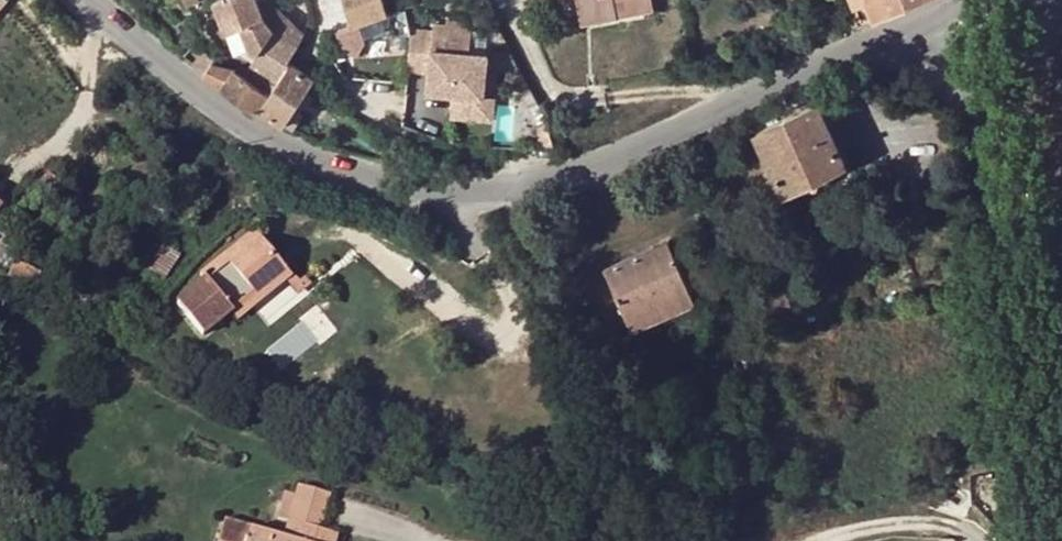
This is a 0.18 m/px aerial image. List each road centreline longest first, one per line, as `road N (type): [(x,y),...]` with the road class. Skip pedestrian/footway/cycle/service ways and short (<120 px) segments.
road 1 (tertiary): [(88,0),(170,74),(248,130),(318,167),(385,186),(504,191),(571,182),(713,130),(957,8)]
road 2 (tertiary): [(1053,540),(957,8)]

